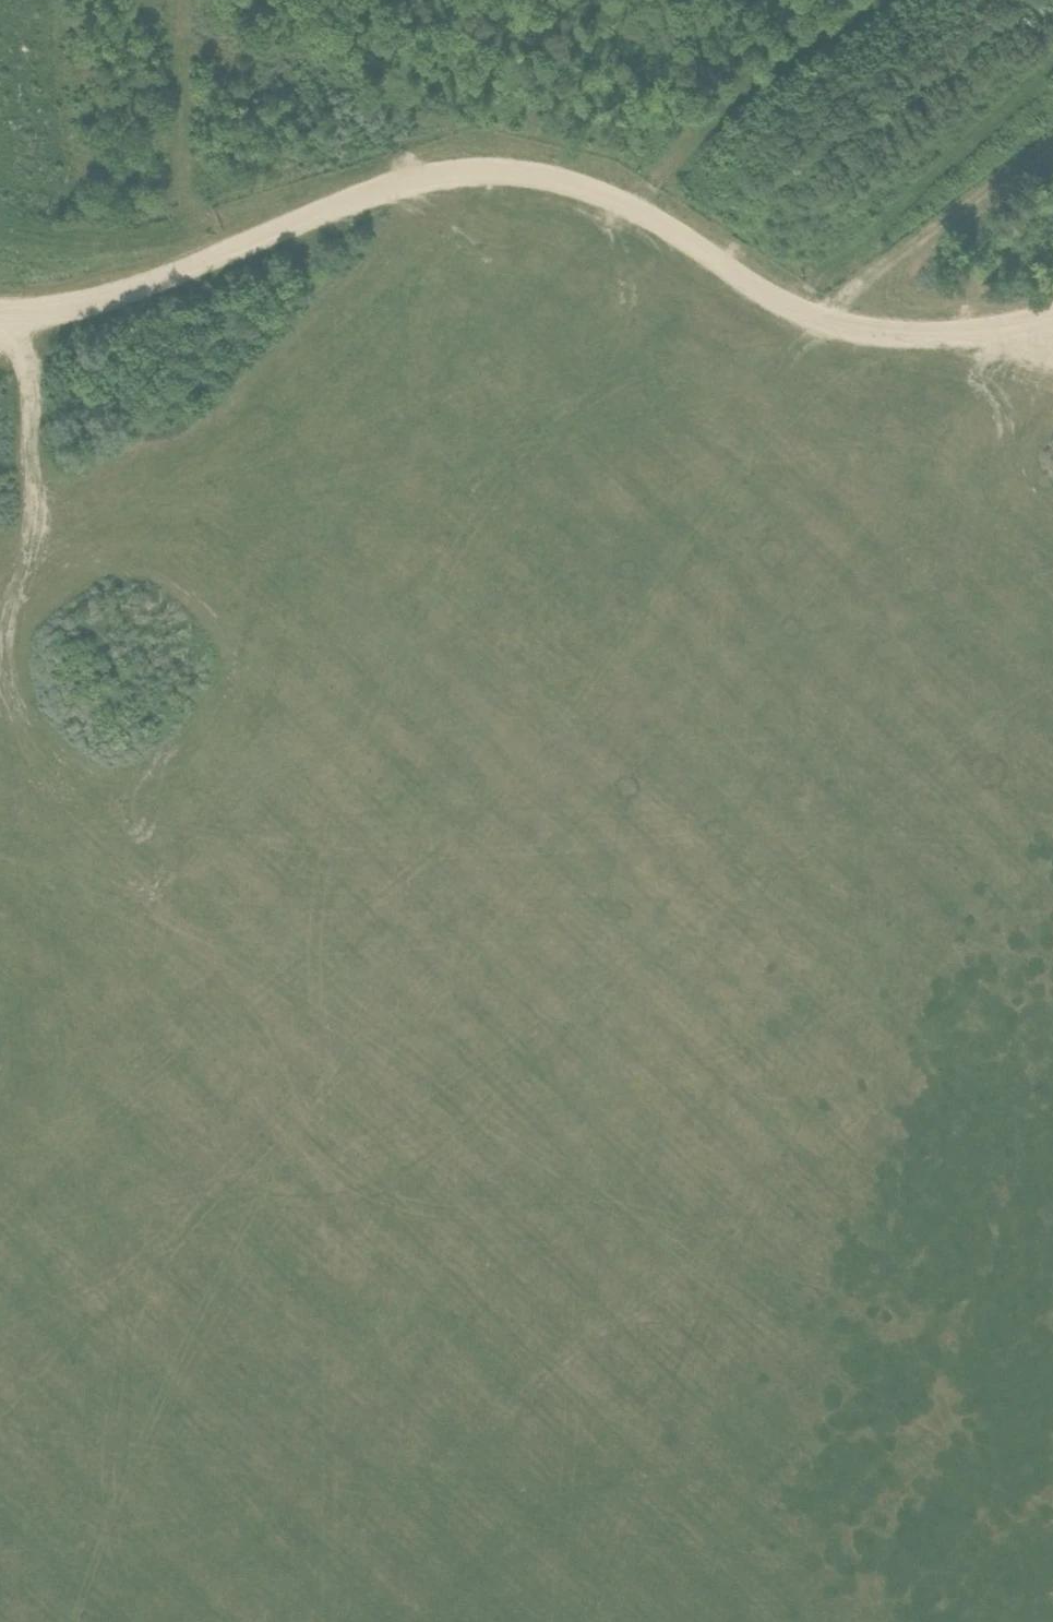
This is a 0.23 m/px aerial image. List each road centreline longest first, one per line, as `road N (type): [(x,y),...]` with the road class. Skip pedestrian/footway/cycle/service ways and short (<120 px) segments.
road 1 (track): [(1052,312),(936,327),(835,321),(782,302),(602,187),(525,170),(462,170),(378,189),(171,275),(68,307),(0,314)]

